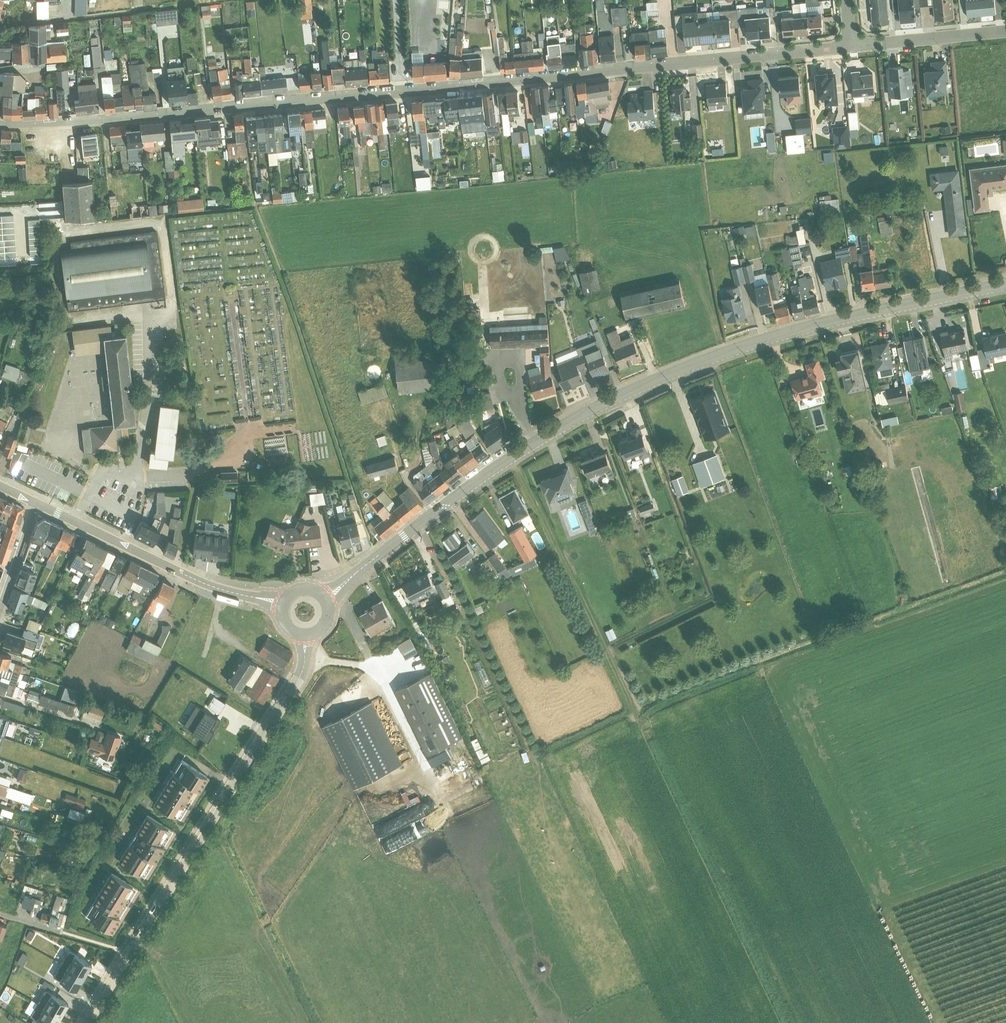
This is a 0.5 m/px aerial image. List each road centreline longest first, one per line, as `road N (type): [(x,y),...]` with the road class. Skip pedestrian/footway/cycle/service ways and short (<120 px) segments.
road 1 (residential): [(0,123),(852,47)]
road 2 (tertiary): [(441,507),(561,427),(695,365),(834,321),(1005,284)]
road 3 (tertiary): [(304,666),(87,1022)]
road 4 (residential): [(243,596),(37,504)]
road 5 (residential): [(1005,32),(852,47)]

